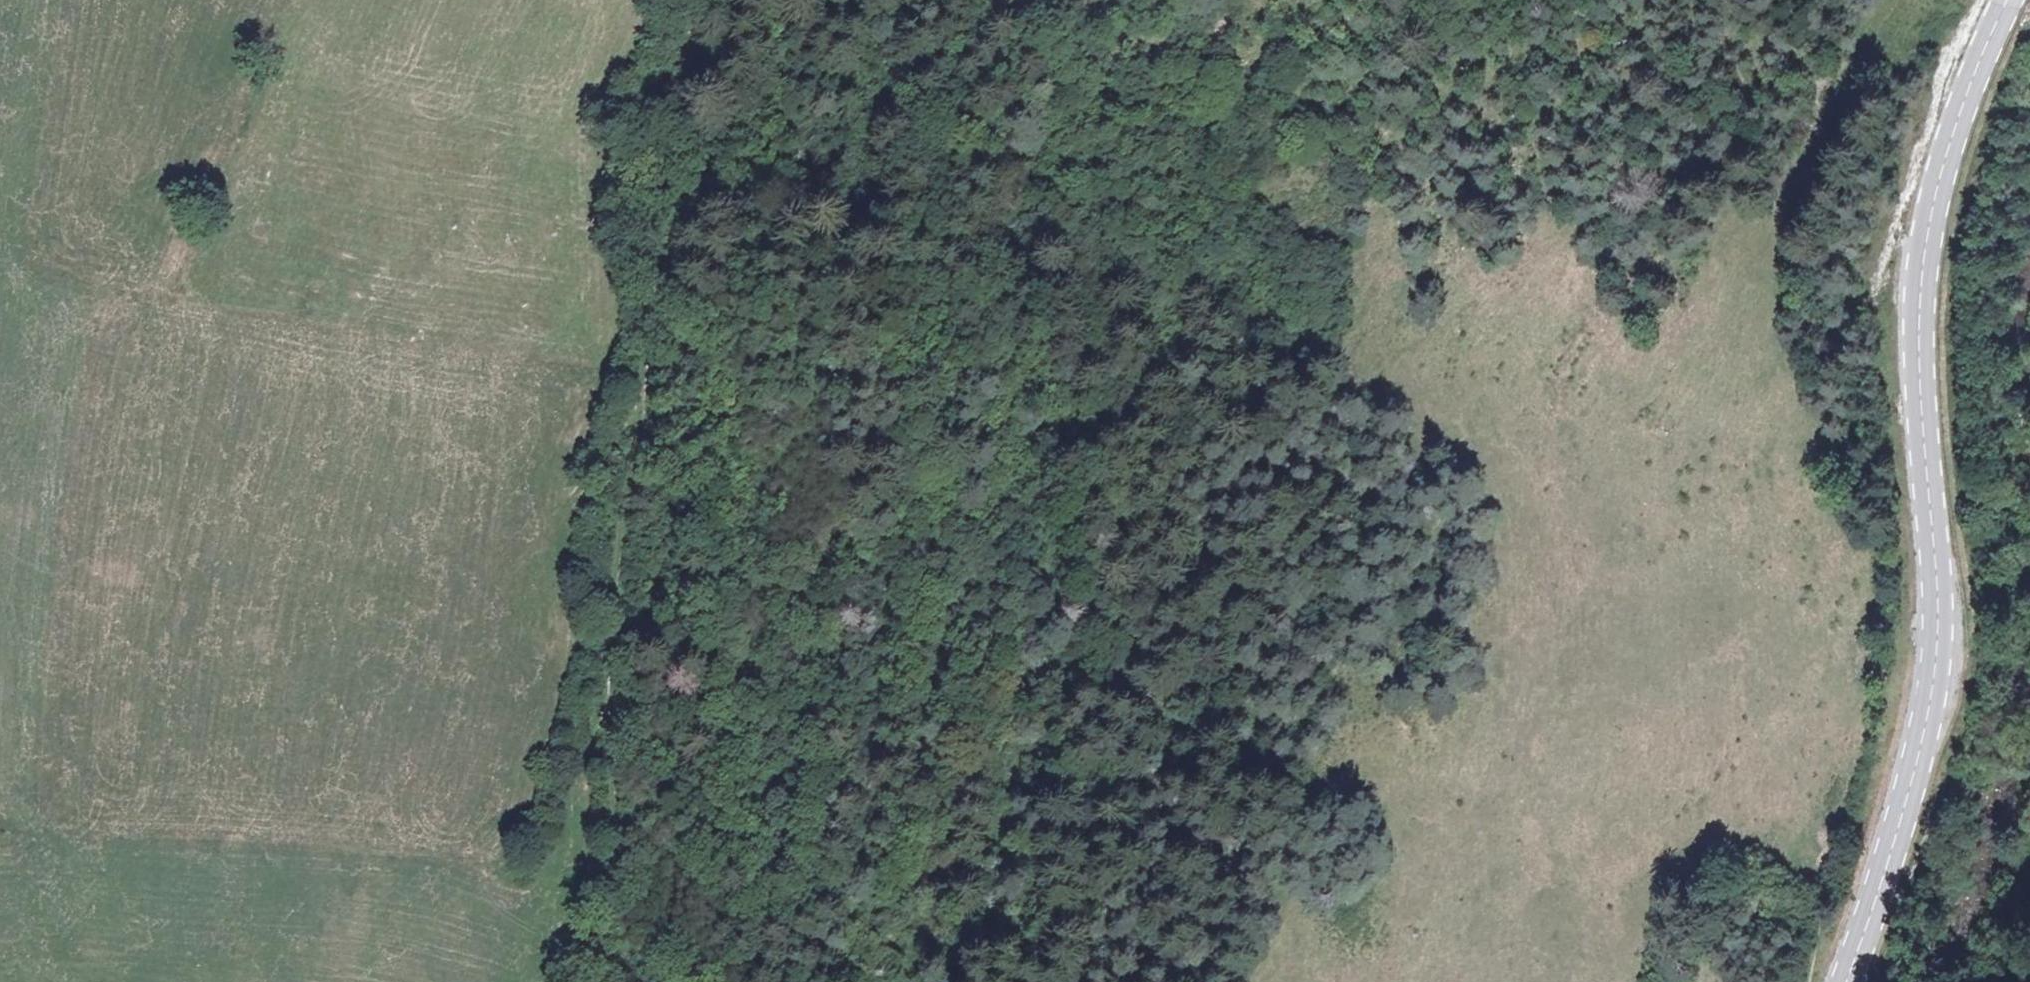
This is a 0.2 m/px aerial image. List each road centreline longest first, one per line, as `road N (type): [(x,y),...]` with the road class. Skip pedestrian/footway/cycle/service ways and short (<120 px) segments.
road 1 (secondary): [(2008,0),(1958,111),(1920,254),(1916,383),(1936,658),(1925,734),(1845,981)]
road 2 (track): [(600,981),(613,915),(606,692),(631,508),(656,136),(716,0)]

